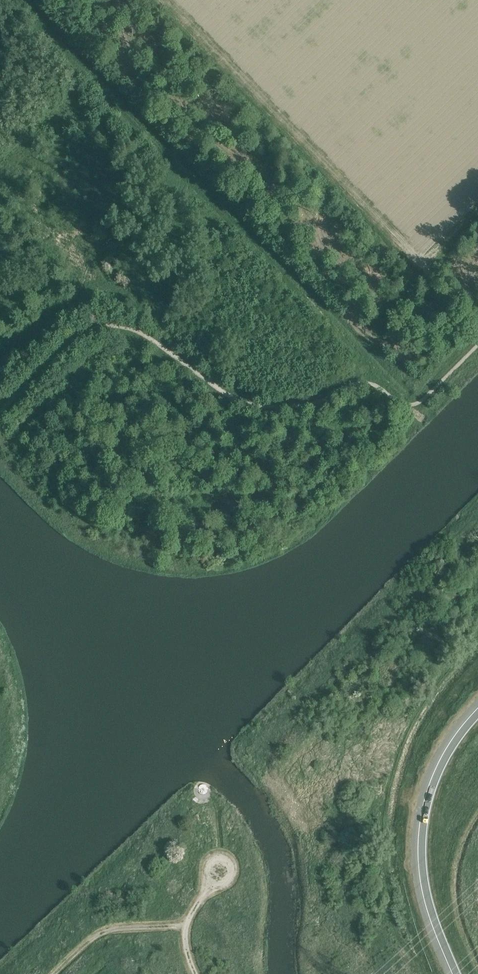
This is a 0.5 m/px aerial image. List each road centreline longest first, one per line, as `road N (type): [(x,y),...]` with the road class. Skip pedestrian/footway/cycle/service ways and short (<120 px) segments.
road 1 (track): [(16,0),(391,398)]
road 2 (motorway): [(477,712),(433,776),(418,836),(421,877),(454,973)]
road 3 (track): [(54,973),(106,930),(185,926),(196,973)]

